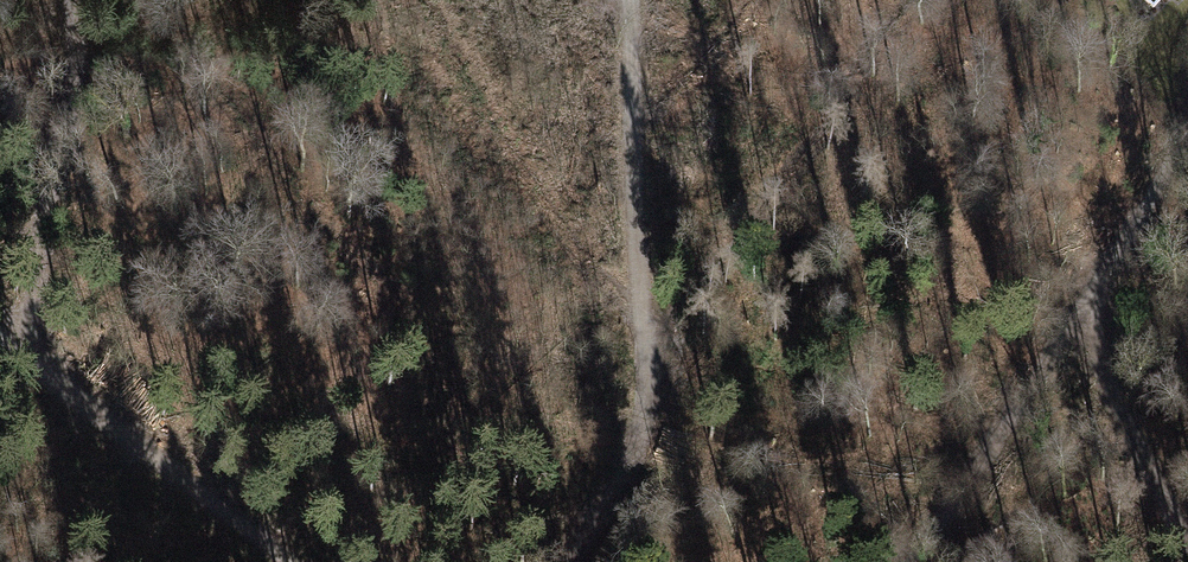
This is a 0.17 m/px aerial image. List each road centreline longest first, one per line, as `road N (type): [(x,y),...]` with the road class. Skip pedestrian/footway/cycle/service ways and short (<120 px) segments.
road 1 (track): [(576,561),(634,454),(645,404),(628,0)]
road 2 (track): [(913,561),(1031,396),(1139,220),(1187,124)]
road 3 (track): [(289,561),(0,337)]
road 4 (track): [(24,355),(32,236),(63,111),(68,0)]
road 5 (track): [(1187,548),(1109,386),(1093,295)]

